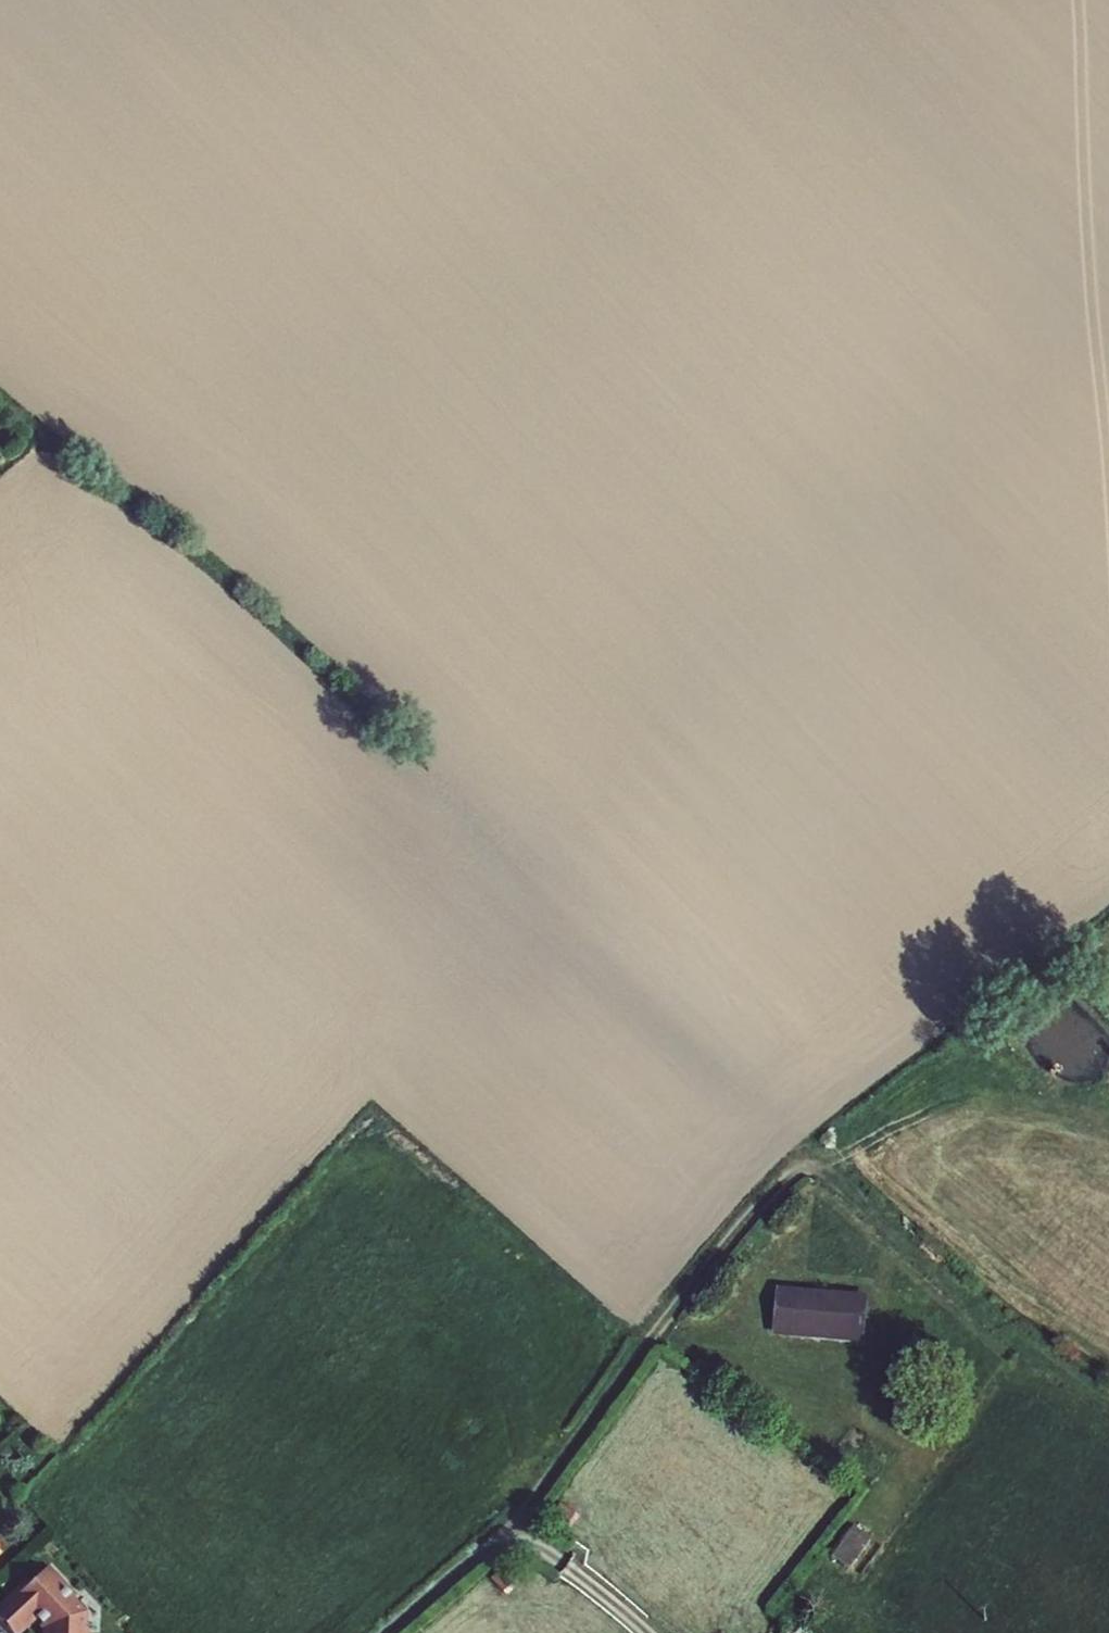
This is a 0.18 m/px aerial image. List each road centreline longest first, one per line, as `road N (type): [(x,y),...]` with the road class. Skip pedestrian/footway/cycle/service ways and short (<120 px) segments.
road 1 (unclassified): [(384,1632),(511,1522),(792,1159)]

